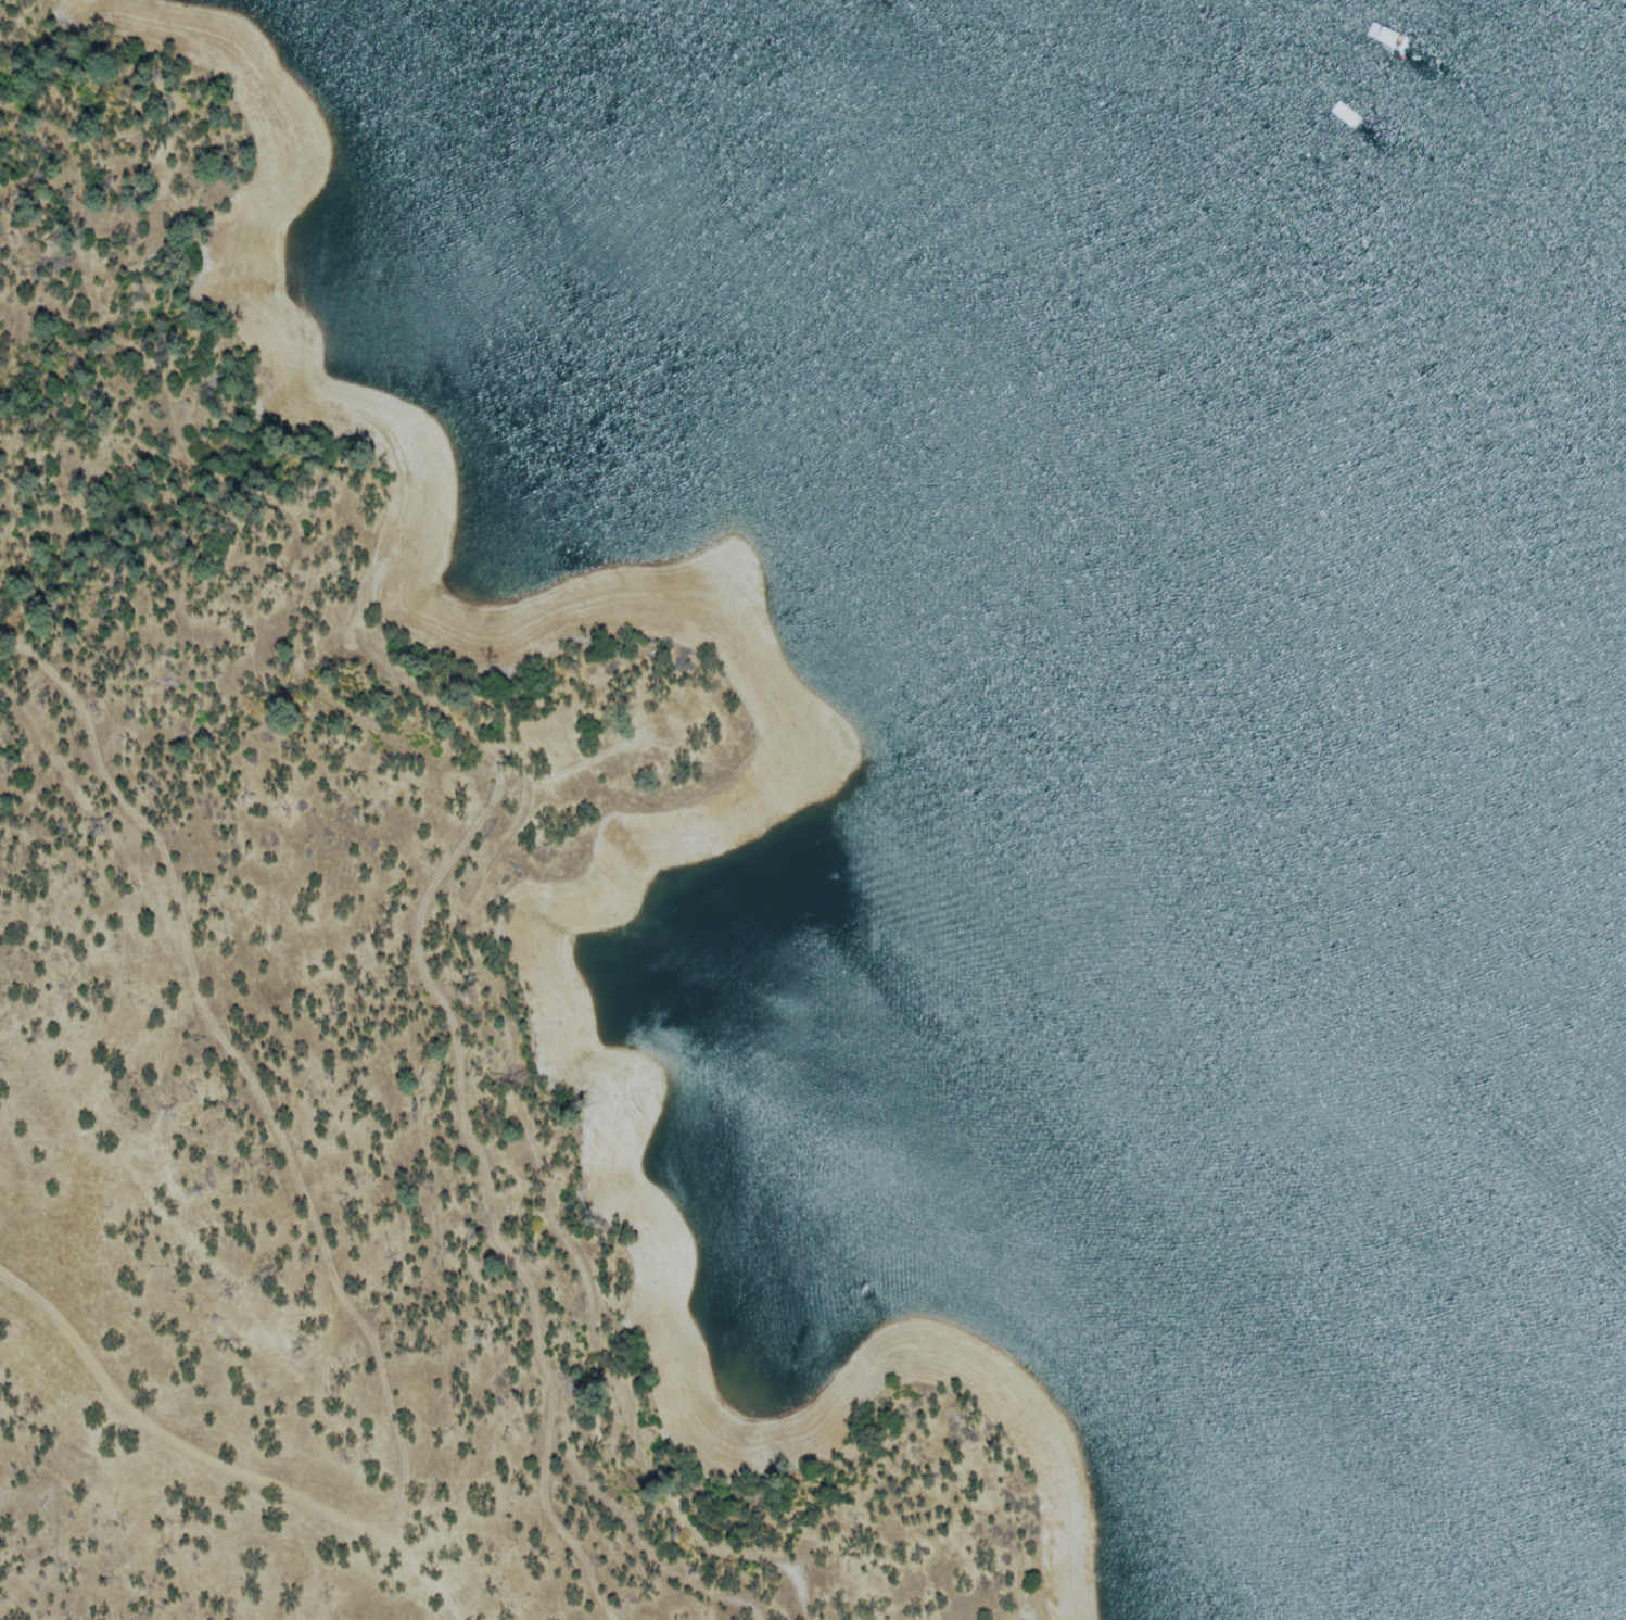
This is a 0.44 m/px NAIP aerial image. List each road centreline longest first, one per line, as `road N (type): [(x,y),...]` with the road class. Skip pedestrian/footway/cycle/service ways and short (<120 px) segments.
road 1 (residential): [(536,1334),(529,1289),(485,1200),(447,1005),(418,944),(436,875),(496,796),(491,758)]
road 2 (residential): [(0,1275),(72,1337),(123,1409),(385,1543)]
road 3 (residential): [(763,1619),(751,1604),(668,1569),(573,1465),(551,1422),(551,1387),(536,1334)]

